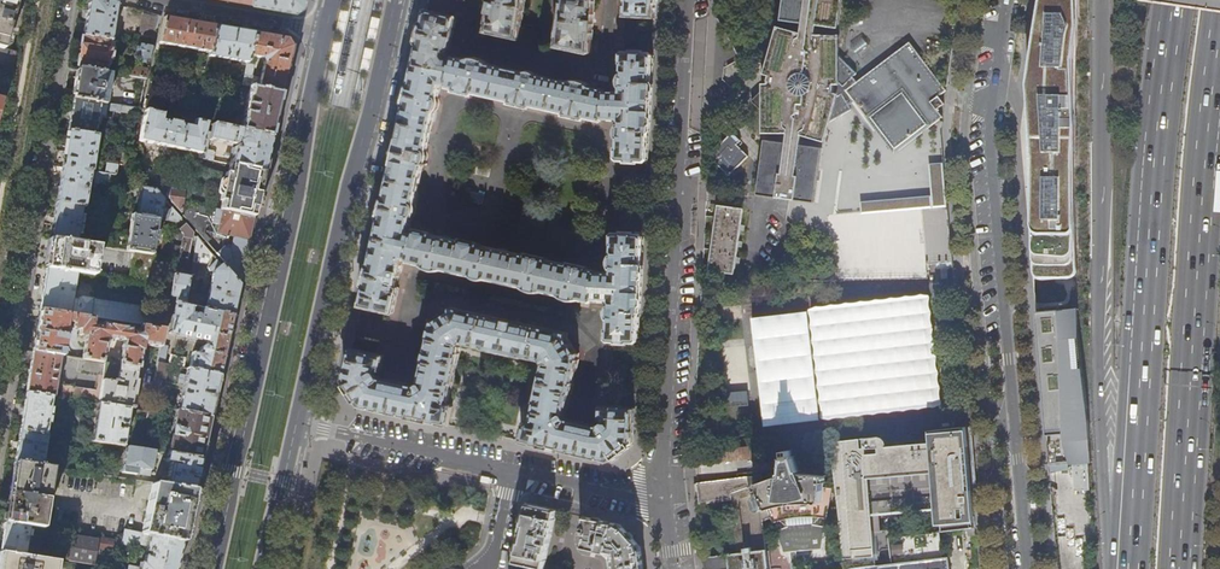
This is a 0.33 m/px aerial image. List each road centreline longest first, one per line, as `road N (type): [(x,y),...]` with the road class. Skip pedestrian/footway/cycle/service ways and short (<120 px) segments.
road 1 (residential): [(1027,568),(989,133),(1005,0)]
road 2 (trunk): [(1172,0),(1149,203),(1130,568)]
road 3 (trunk): [(1103,0),(1096,337),(1114,568)]
road 4 (primary): [(325,32),(214,568)]
road 5 (trunk): [(1180,568),(1199,207),(1219,37)]
road 6 (residential): [(690,0),(667,502)]
road 7 (residential): [(70,0),(0,445)]
road 8 (primary): [(297,425),(396,0)]
road 9 (residential): [(297,425),(515,471)]
road 10 (residential): [(163,0),(325,32)]
road 11 (residential): [(515,471),(667,502)]
road 12 (primary): [(263,568),(297,425)]

